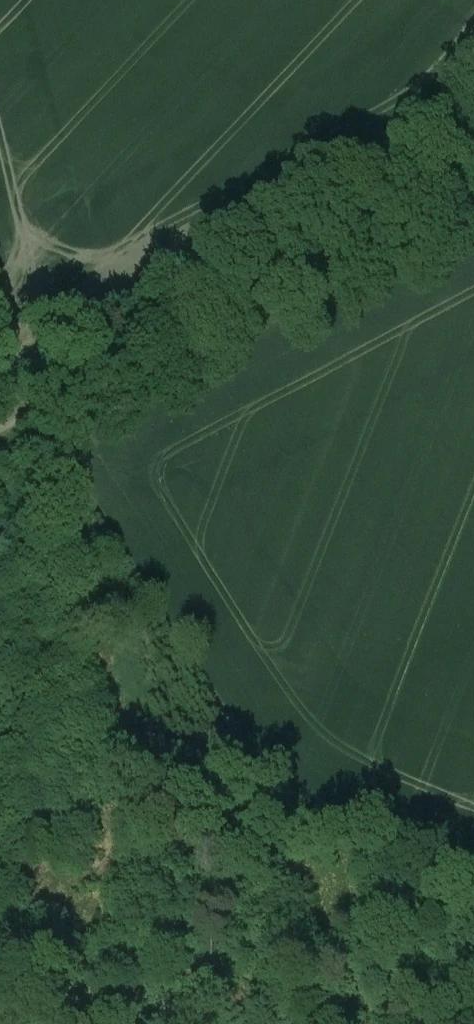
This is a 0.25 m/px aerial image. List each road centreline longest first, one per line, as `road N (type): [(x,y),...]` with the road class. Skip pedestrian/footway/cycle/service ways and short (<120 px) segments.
road 1 (track): [(0,428),(473,177)]

